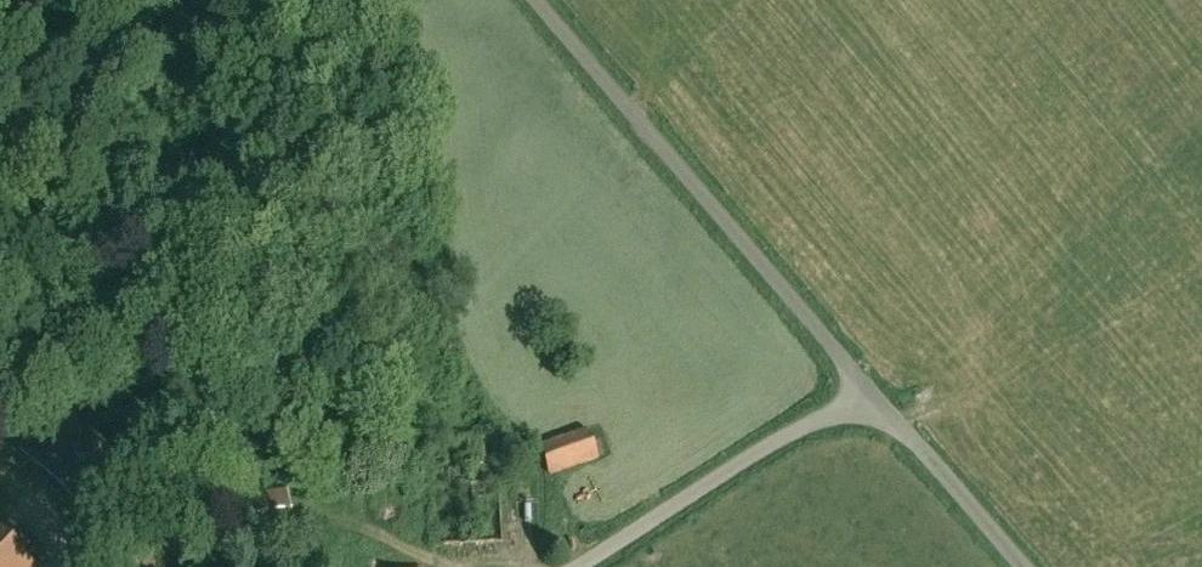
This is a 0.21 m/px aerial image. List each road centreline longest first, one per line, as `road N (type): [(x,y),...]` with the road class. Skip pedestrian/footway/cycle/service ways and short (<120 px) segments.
road 1 (unclassified): [(867,390),(530,0)]
road 2 (unclassified): [(581,566),(867,390)]
road 3 (unclassified): [(1020,566),(867,390)]
road 4 (track): [(456,566),(368,524),(308,506)]

